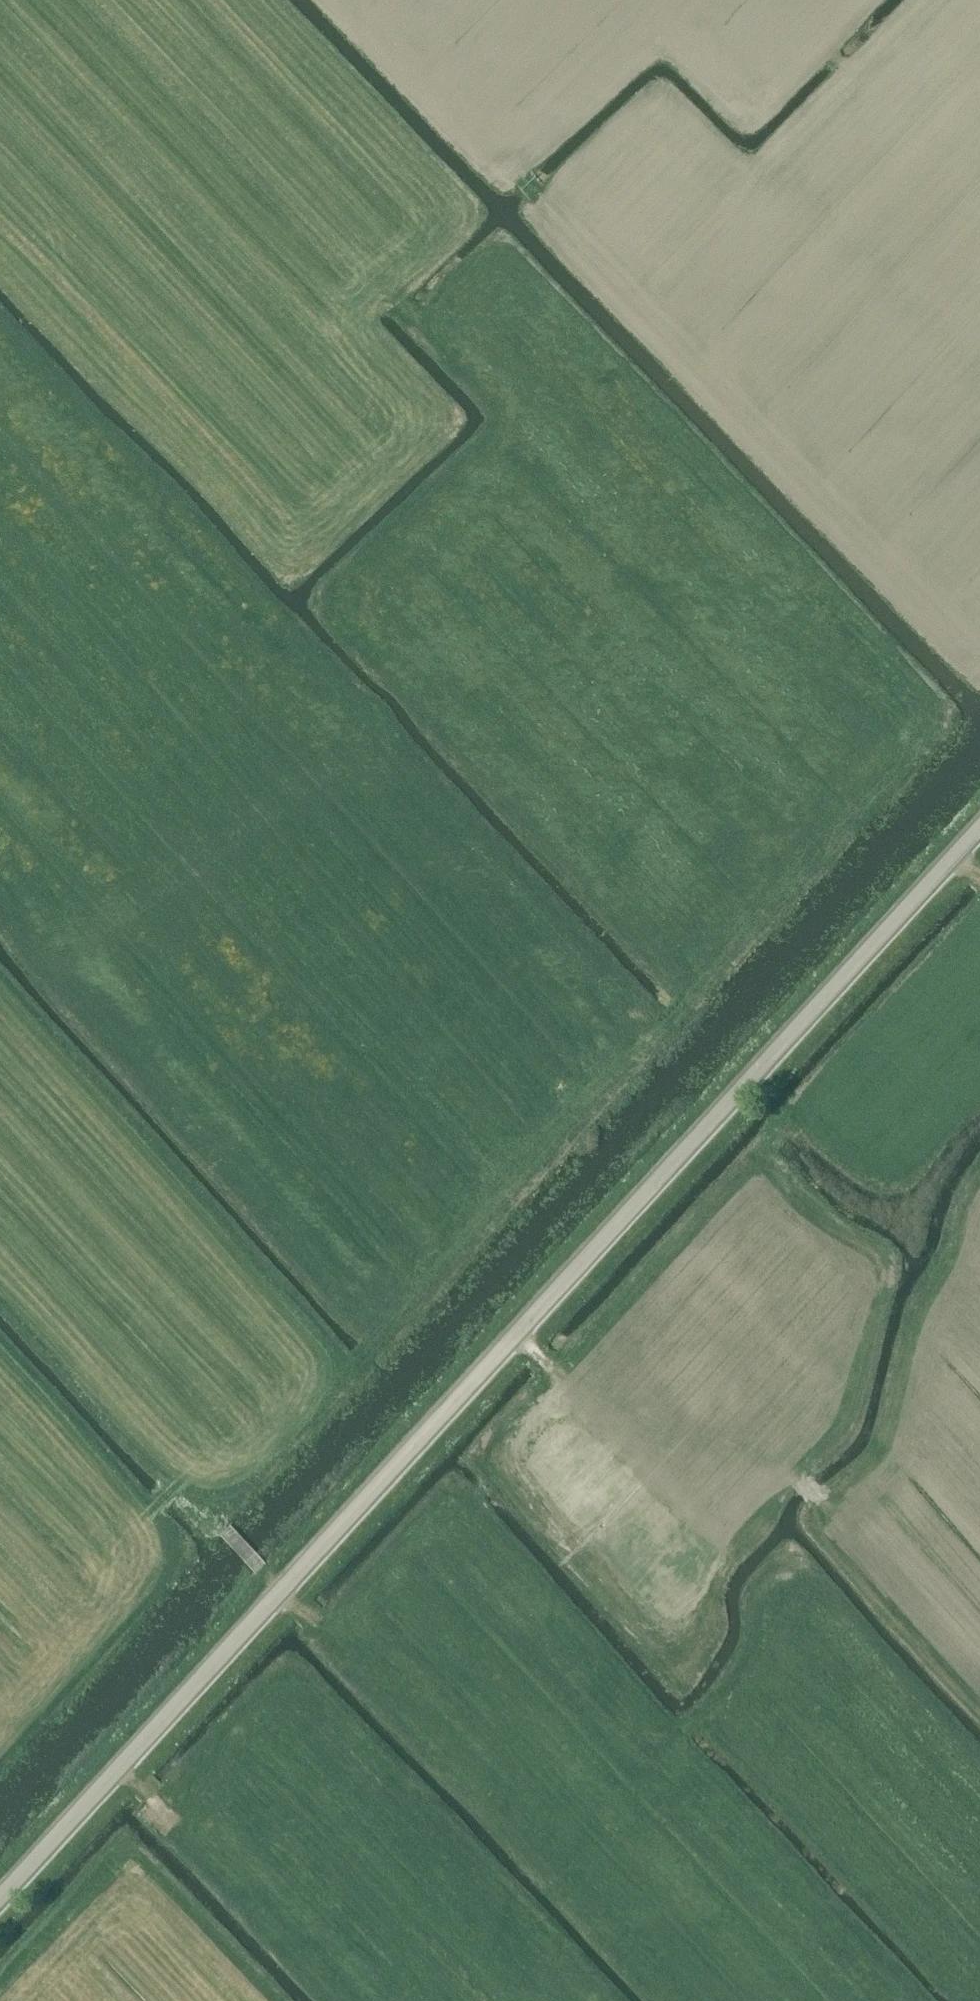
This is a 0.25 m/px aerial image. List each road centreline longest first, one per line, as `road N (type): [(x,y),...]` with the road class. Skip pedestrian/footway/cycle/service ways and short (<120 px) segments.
road 1 (tertiary): [(0,1896),(979,827)]

